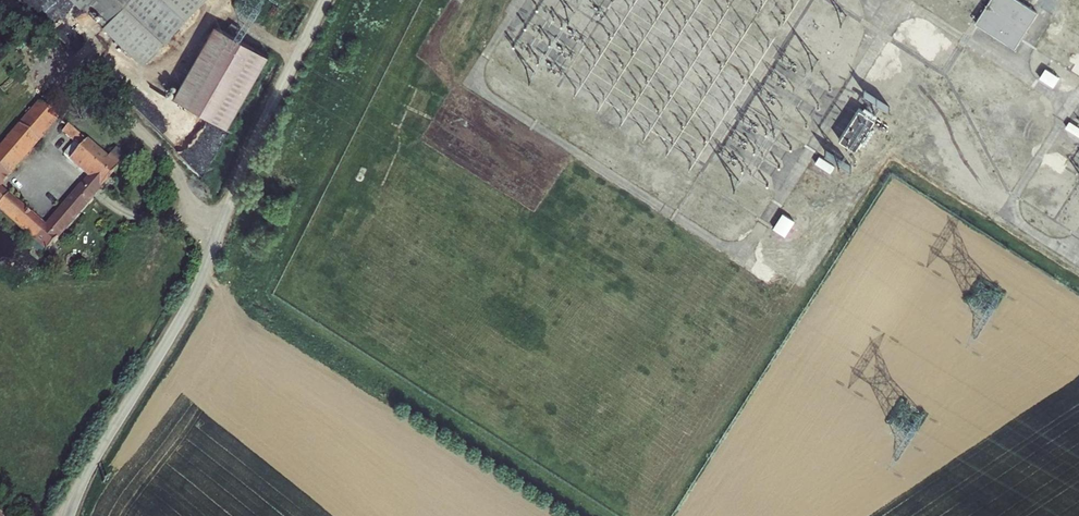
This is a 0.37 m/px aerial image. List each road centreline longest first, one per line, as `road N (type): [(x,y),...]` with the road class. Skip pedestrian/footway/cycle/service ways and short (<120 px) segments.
road 1 (unclassified): [(324,0),(248,156),(190,300),(66,515)]

